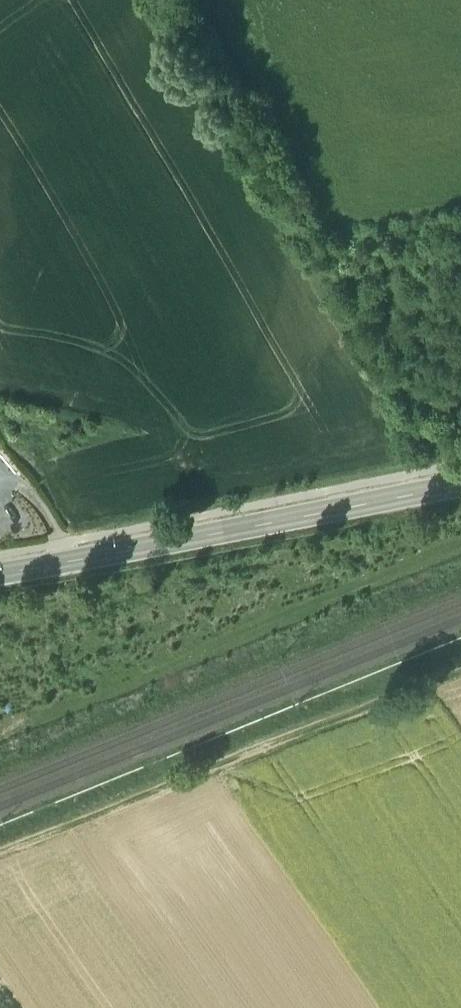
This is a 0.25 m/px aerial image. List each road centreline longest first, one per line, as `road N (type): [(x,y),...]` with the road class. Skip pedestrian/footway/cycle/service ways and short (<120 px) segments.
road 1 (track): [(0,848),(460,671)]
road 2 (secondary): [(0,578),(460,490)]

